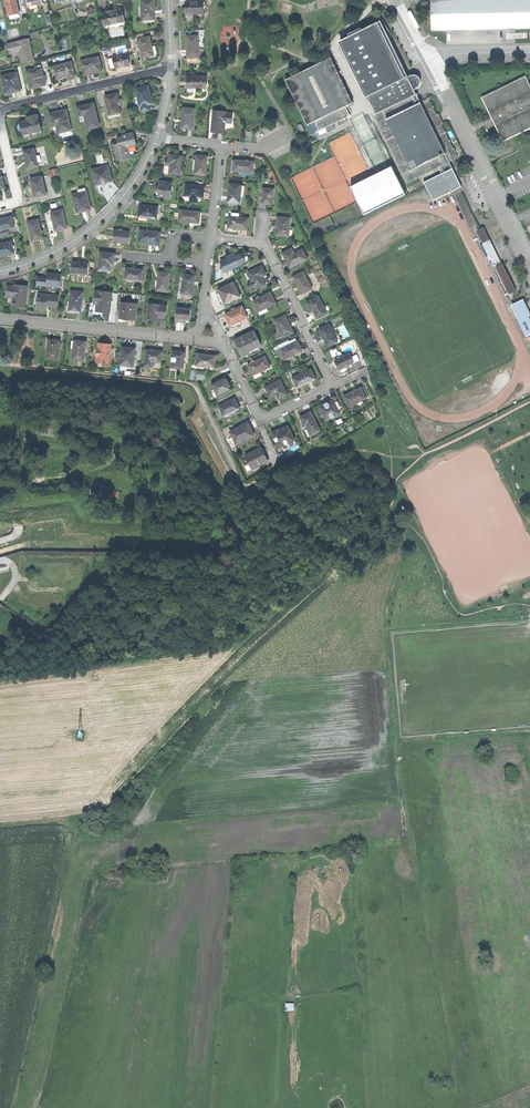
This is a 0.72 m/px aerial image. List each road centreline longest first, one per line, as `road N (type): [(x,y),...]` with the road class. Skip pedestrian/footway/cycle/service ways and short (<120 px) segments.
road 1 (unclassified): [(529,265),(427,55)]
road 2 (residential): [(159,137),(134,184),(97,224),(51,255),(0,271)]
road 3 (residential): [(0,319),(182,338),(208,332)]
road 4 (residential): [(208,332),(227,351),(259,416),(332,387)]
road 5 (residential): [(0,110),(171,70)]
road 6 (residential): [(332,387),(260,243)]

